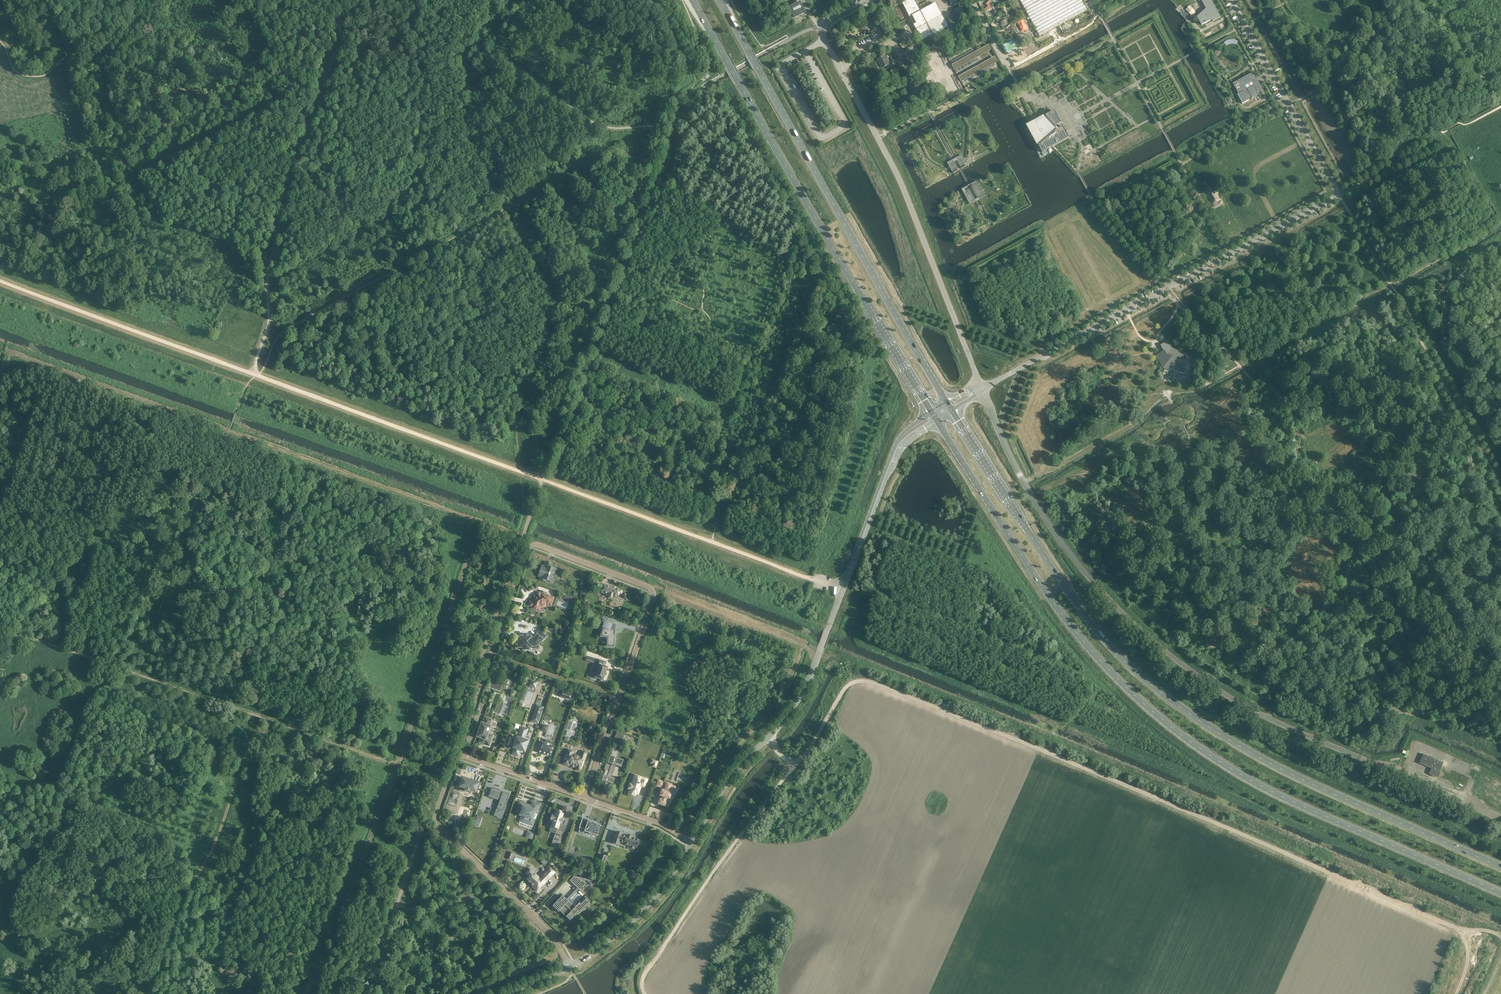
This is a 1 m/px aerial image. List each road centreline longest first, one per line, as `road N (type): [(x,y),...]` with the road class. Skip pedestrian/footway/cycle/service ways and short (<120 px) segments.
road 1 (track): [(792,765),(843,691),(874,684),(1458,929),(1468,961),(1457,993)]
road 2 (primary): [(936,418),(1072,627),(1150,709),(1253,782),(1500,893)]
road 3 (primary): [(1500,867),(1281,769),(1136,671),(1065,588),(952,409)]
road 4 (track): [(543,479),(0,282)]
road 5 (residential): [(457,753),(526,551),(538,545),(654,595),(585,797)]
road 6 (unclassified): [(1361,758),(1236,700),(1102,590),(1019,472),(982,388)]
road 7 (primary): [(694,0),(932,412)]
road 8 (primary): [(947,402),(719,0)]
road 9 (unclassified): [(982,388),(897,173),(821,35),(824,21),(862,0)]
road 10 (unclassified): [(982,388),(1340,195)]
road 11 (track): [(255,376),(270,327),(274,245),(341,28),(335,0)]
road 12 (track): [(768,738),(792,765),(643,975),(644,993)]
road 13 (tertiary): [(692,842),(728,782),(797,701),(843,590)]
road 14 (track): [(812,579),(543,479)]
road 15 (residential): [(457,753),(436,824),(552,935),(570,966)]
road 16 (track): [(173,929),(224,821),(253,736),(294,729)]
road 17 (unclassified): [(1340,195),(1231,0)]
road 18 (track): [(1500,486),(1398,294)]
road 19 (track): [(1136,332),(1037,476),(1025,482)]
road 20 (tertiary): [(570,966),(632,920),(692,842)]
road 21 (tertiary): [(843,590),(897,449)]
road 22 (residential): [(457,753),(585,797)]

